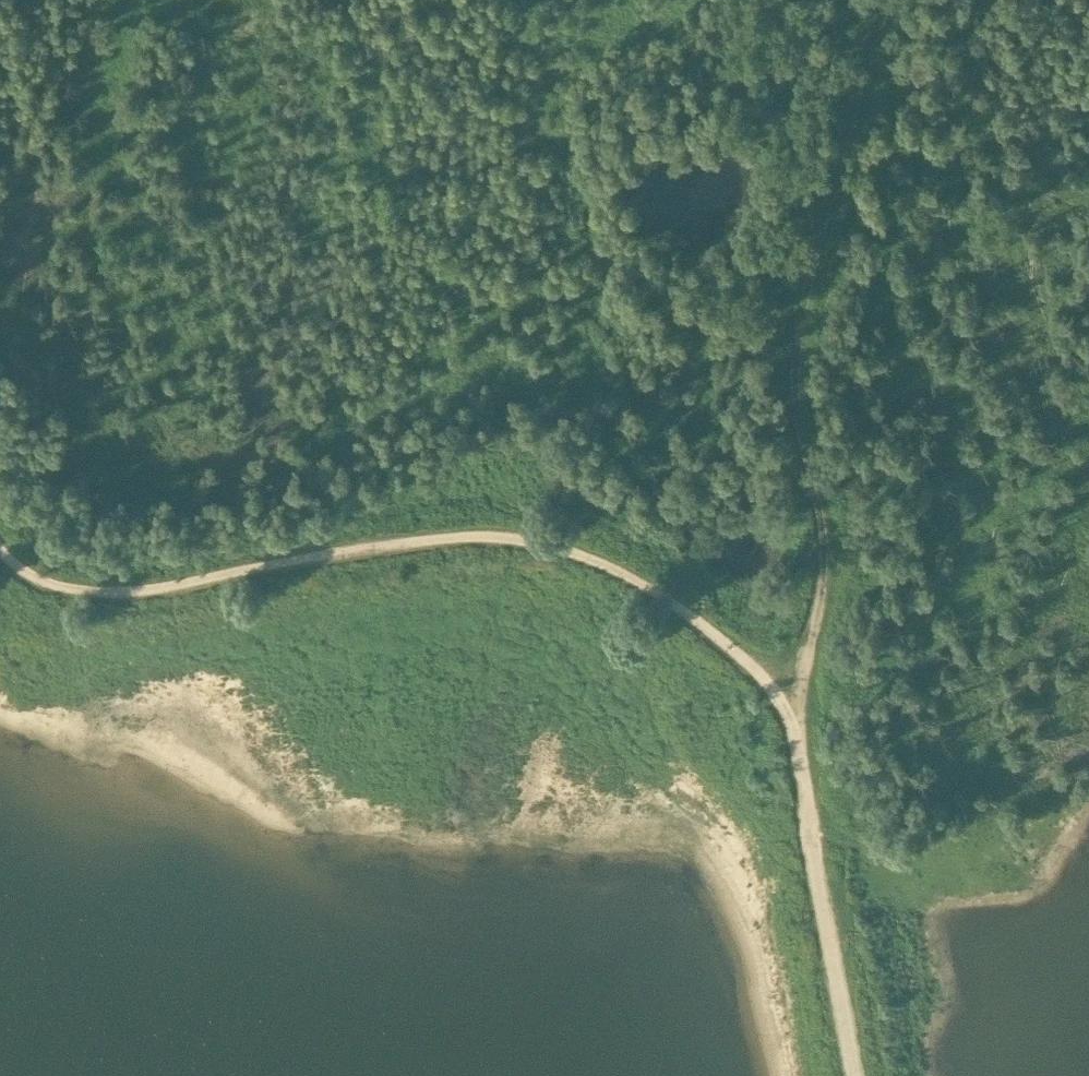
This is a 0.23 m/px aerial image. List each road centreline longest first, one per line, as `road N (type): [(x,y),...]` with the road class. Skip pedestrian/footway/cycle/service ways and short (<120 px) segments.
road 1 (track): [(787,686),(638,581),(508,537),(300,560),(169,588),(104,591),(25,572),(0,550)]
road 2 (track): [(900,0),(782,397),(801,468),(827,524),(827,592),(787,686)]
road 3 (track): [(787,686),(854,1075)]

